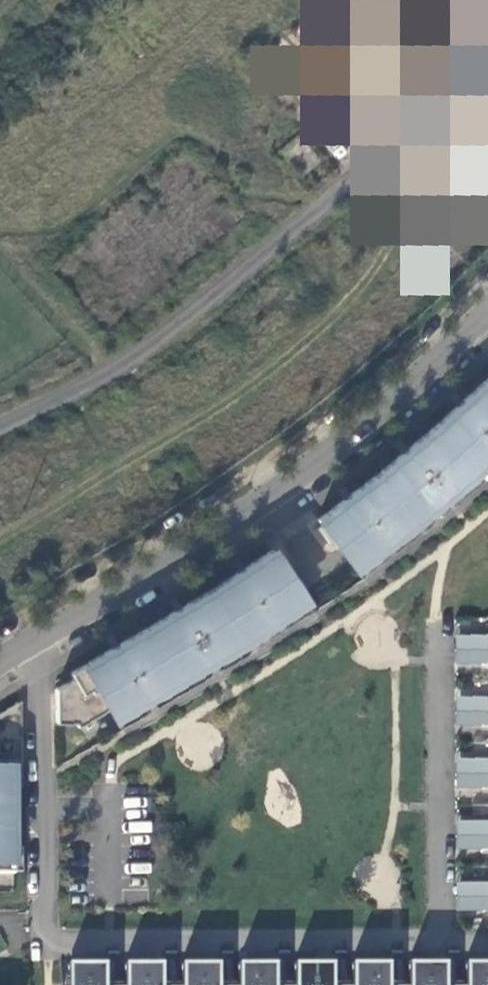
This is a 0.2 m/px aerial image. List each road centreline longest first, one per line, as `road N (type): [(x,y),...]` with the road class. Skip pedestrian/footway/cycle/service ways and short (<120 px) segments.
road 1 (residential): [(47,936),(437,938),(438,627)]
road 2 (unclassified): [(0,423),(159,341),(487,60)]
road 3 (tertiary): [(487,313),(341,446),(43,636)]
road 4 (residential): [(43,636),(47,936)]

